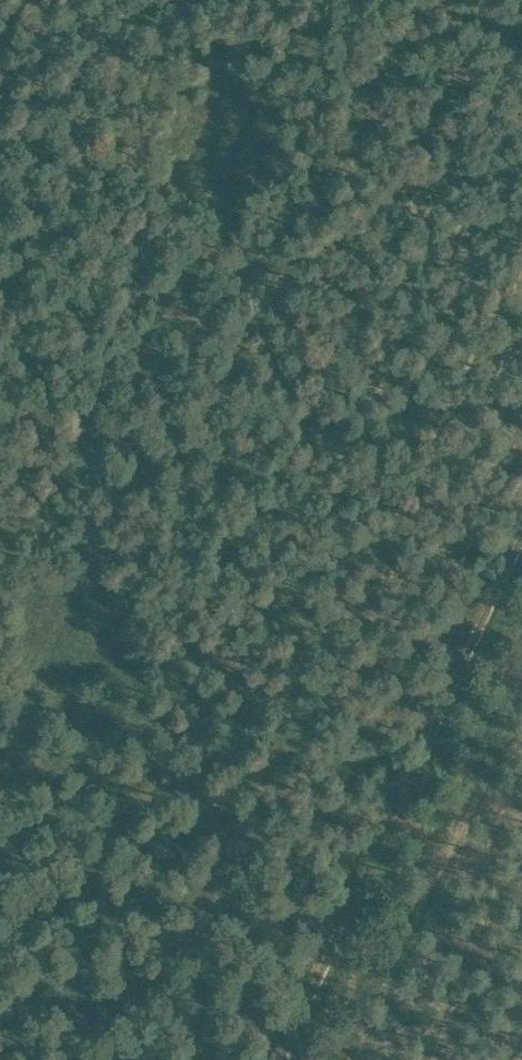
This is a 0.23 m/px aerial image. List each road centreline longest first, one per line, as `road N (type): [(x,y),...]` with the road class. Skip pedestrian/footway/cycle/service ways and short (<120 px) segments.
road 1 (track): [(521,544),(414,779)]

